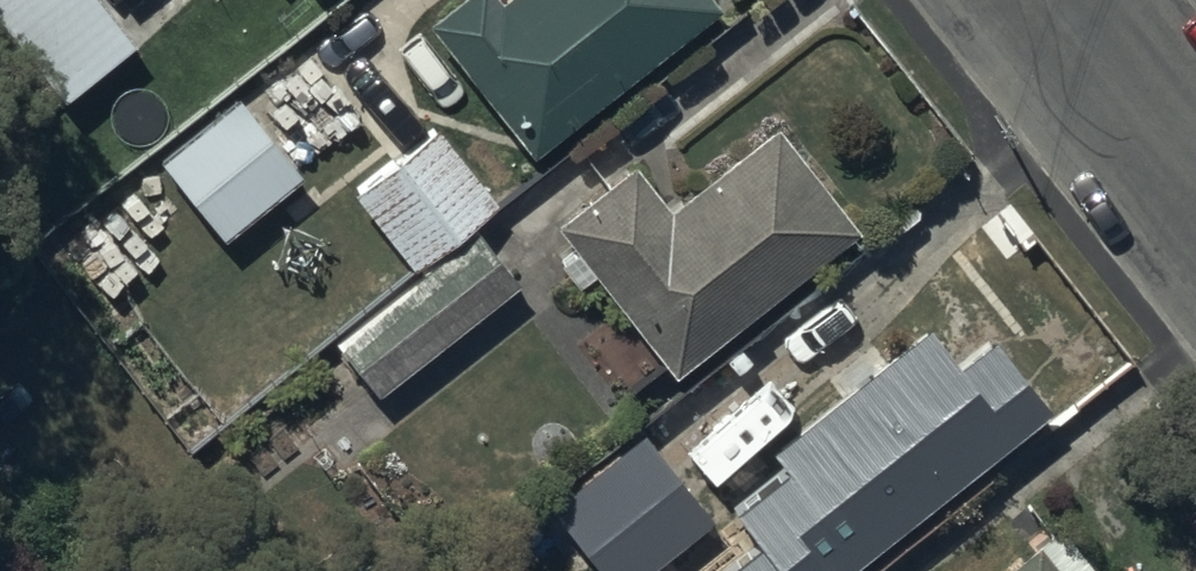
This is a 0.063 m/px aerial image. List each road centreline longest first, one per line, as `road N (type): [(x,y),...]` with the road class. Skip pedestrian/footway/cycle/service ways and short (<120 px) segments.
road 1 (residential): [(1056,0),(1195,178)]

